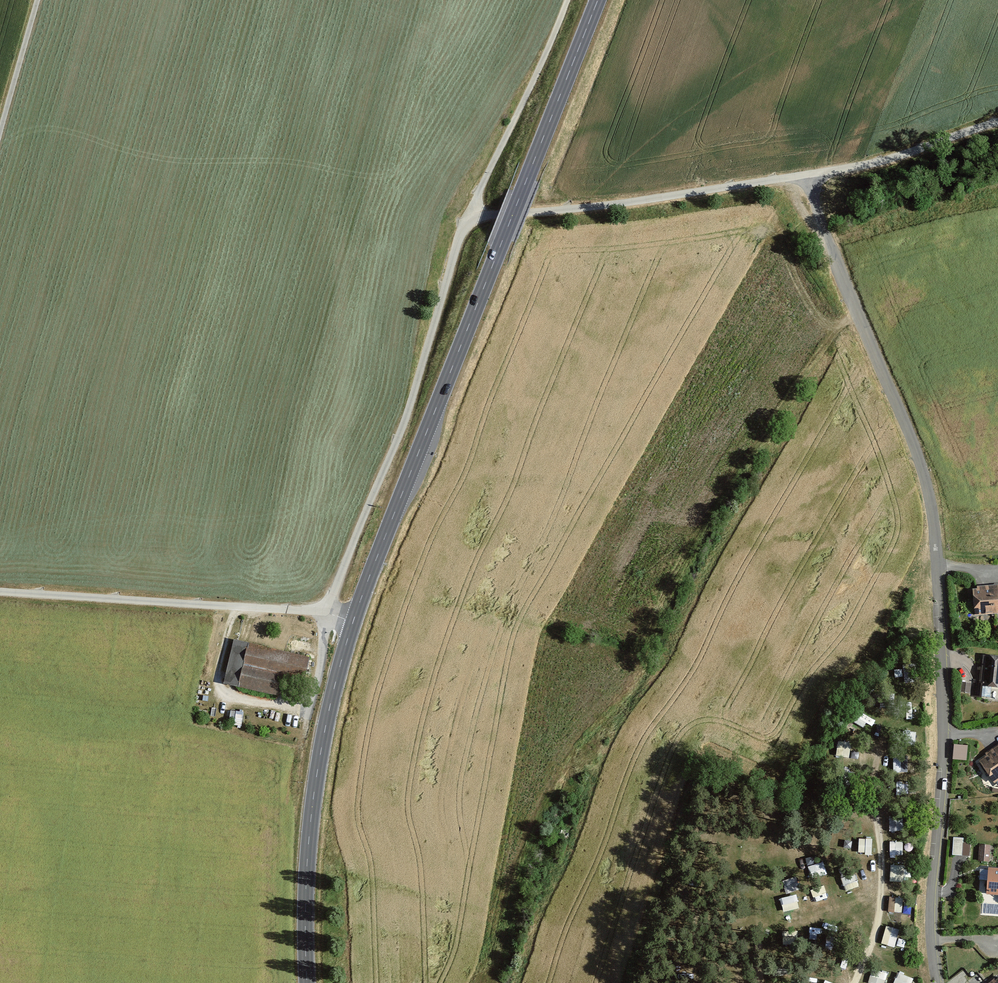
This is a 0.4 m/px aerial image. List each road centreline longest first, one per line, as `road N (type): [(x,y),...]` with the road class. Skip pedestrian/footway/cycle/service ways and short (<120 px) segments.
road 1 (secondary): [(598,0),(347,641),(312,806),(307,982)]
road 2 (unclassified): [(939,982),(930,918),(944,778),(942,629),(928,489),(809,175)]
road 3 (track): [(470,216),(409,412),(326,613),(353,620)]
road 4 (track): [(809,175),(603,207),(470,216)]
road 5 (track): [(0,592),(326,613)]
road 6 (track): [(568,0),(470,216)]
road 7 (track): [(234,607),(220,688),(238,700),(306,707)]
road 8 (track): [(0,132),(38,0)]

